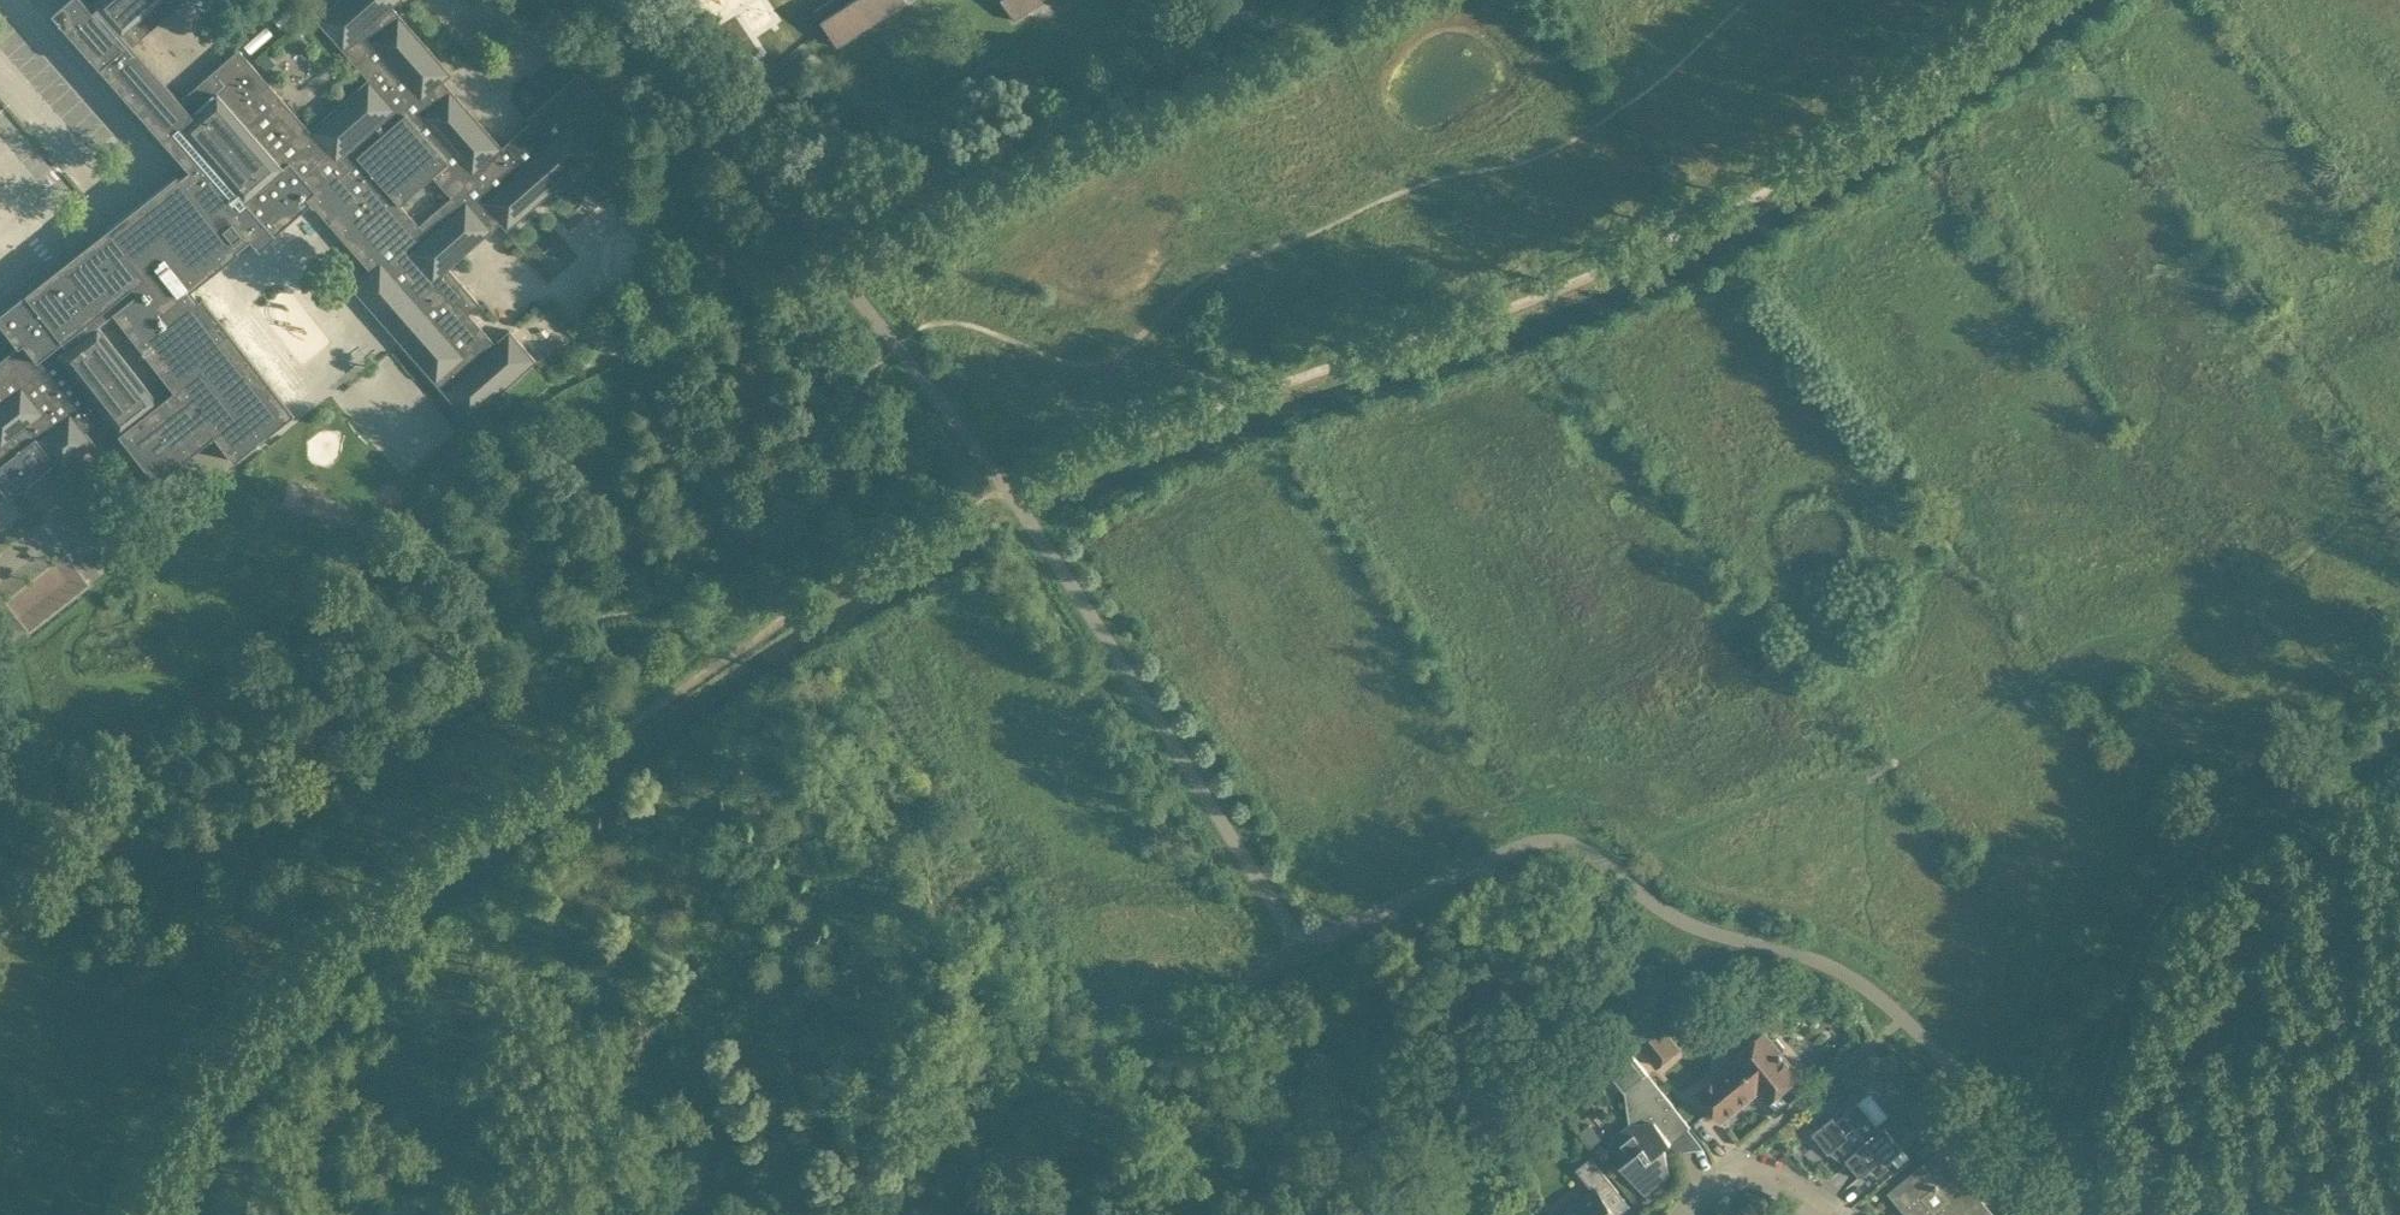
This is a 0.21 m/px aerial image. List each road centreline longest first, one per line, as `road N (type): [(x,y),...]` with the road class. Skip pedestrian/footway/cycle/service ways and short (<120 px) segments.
road 1 (residential): [(1683,1214),(1726,1168),(1751,1158),(1833,1214)]

